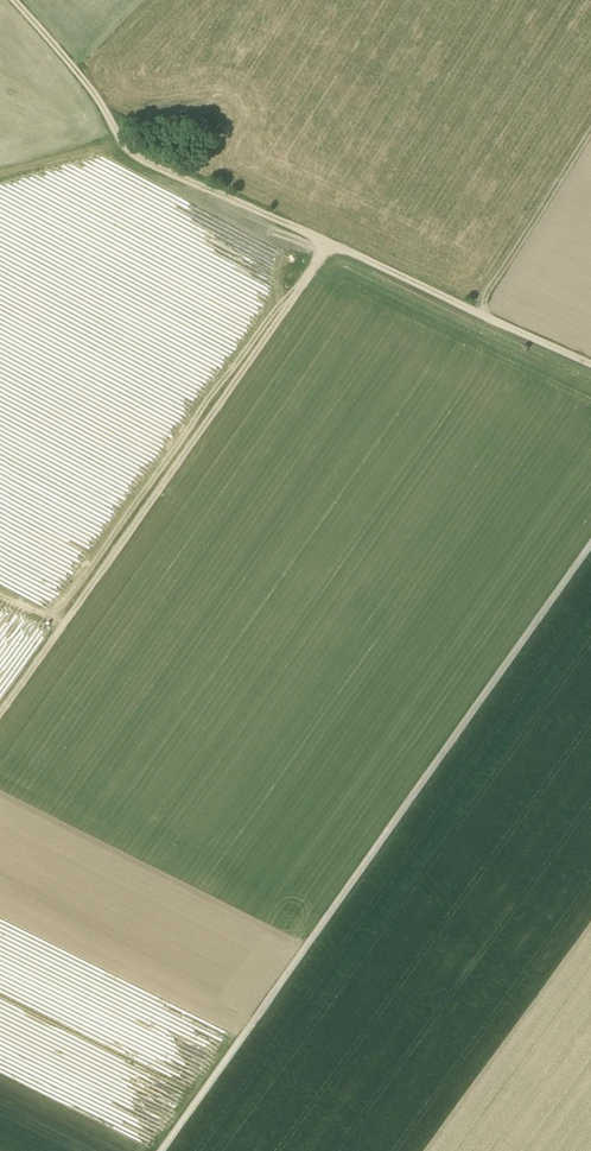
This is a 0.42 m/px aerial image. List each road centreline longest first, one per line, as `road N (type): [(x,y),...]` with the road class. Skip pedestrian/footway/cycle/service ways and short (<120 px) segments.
road 1 (track): [(163,1150),(590,547)]
road 2 (track): [(590,367),(149,165),(118,137)]
road 3 (track): [(0,717),(197,444)]
road 4 (track): [(334,248),(197,444)]
road 5 (track): [(590,135),(478,314)]
road 6 (track): [(14,0),(95,95),(118,137)]

